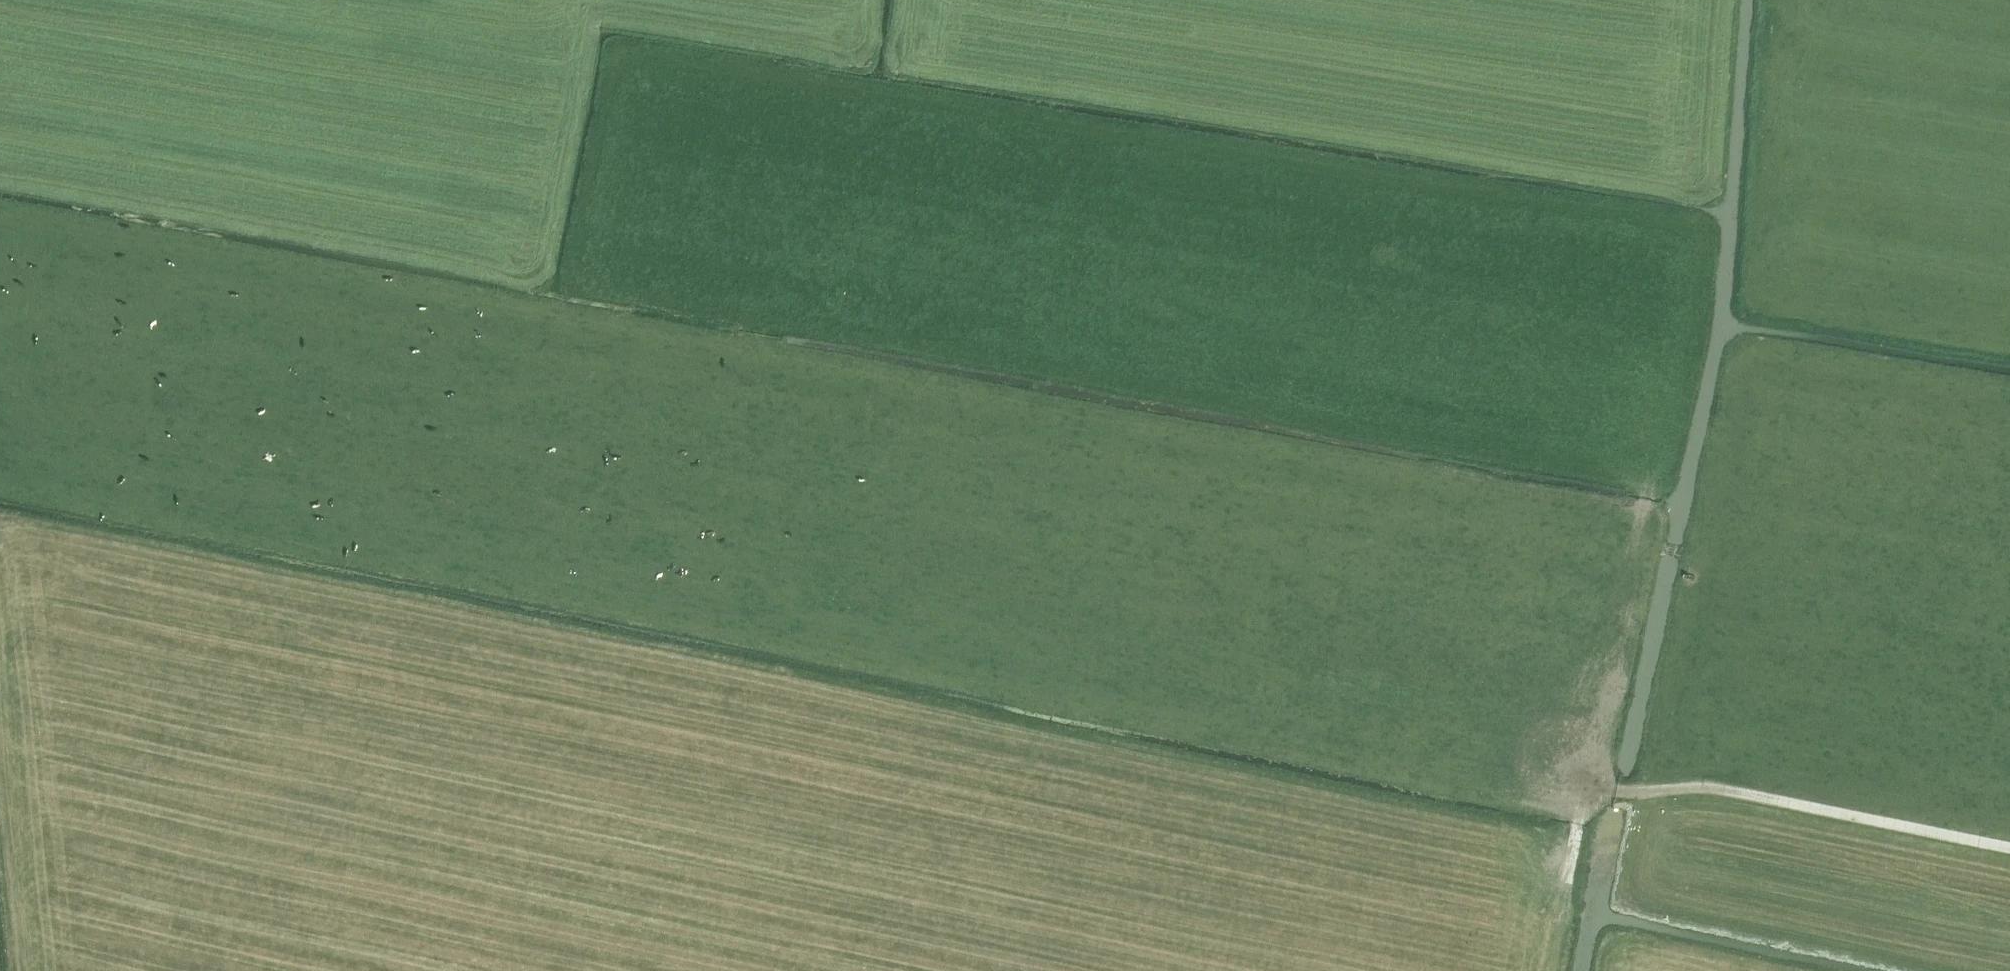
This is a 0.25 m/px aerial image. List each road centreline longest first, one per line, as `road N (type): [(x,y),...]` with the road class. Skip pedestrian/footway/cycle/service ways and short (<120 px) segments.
road 1 (track): [(1548,970),(1647,497),(1645,449),(1375,336)]
road 2 (track): [(1592,783),(1711,785),(2009,846)]

